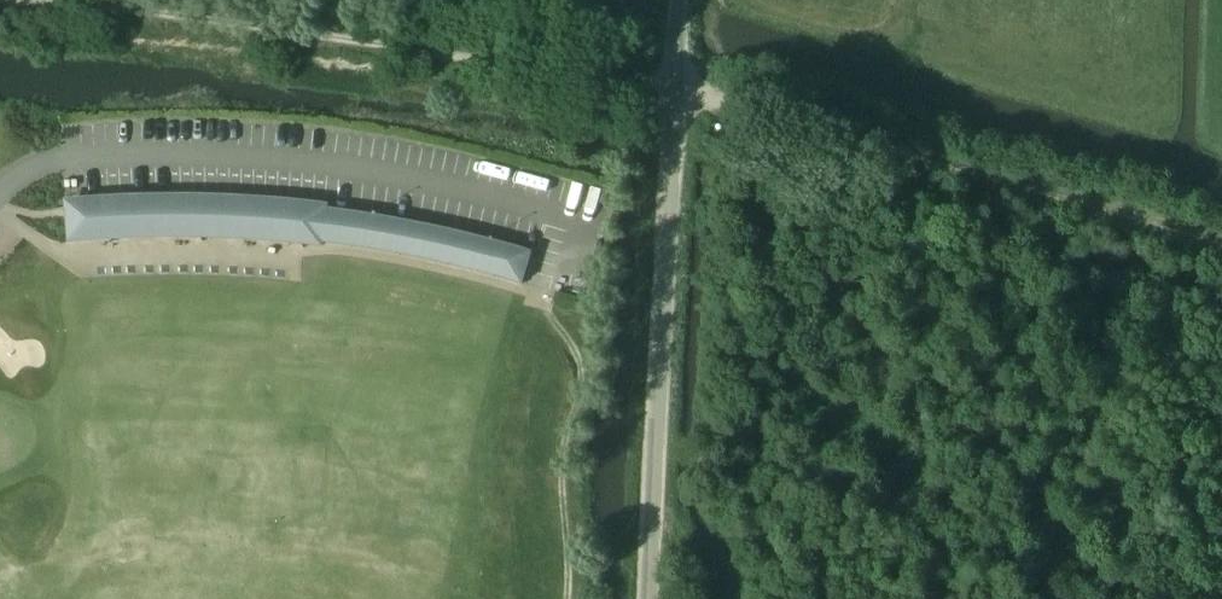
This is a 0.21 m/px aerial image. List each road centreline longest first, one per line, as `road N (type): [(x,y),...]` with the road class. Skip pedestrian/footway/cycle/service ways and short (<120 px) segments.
road 1 (unclassified): [(654,598),(678,0)]

